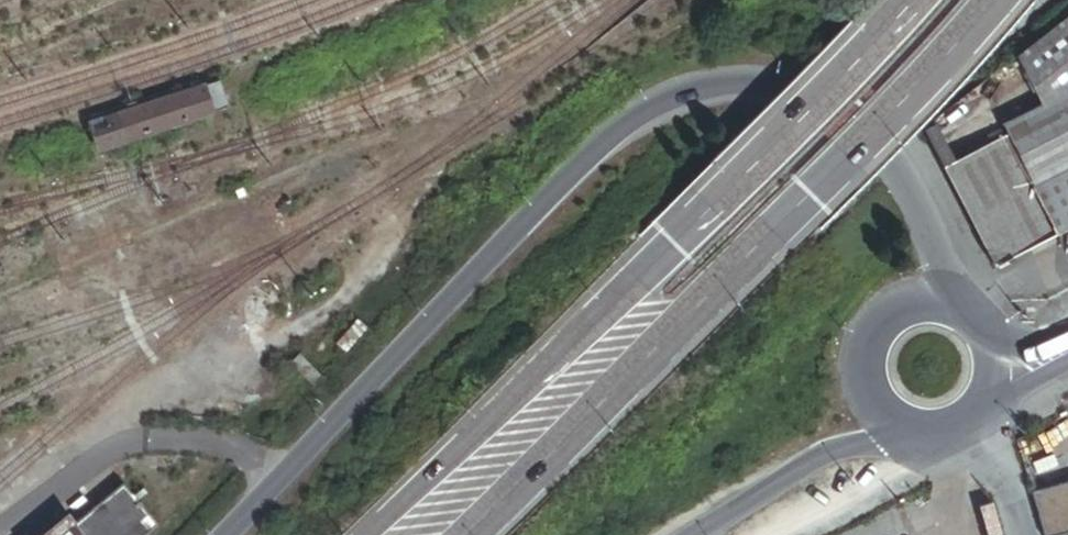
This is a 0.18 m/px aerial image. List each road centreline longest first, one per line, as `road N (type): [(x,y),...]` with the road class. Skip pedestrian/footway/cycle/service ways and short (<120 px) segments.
road 1 (secondary): [(954,298),(931,203),(882,143),(818,91),(776,74),(715,75),(646,107),(227,534)]
road 2 (trunk): [(692,310),(998,0)]
road 3 (trunk): [(916,0),(645,283)]
road 4 (trunk): [(645,283),(381,534)]
road 5 (trunk): [(464,534),(692,310)]
road 6 (secondary): [(692,534),(824,456),(914,435)]
road 7 (secondary): [(954,298),(908,297),(871,324),(861,345),(863,391),(875,411),(914,435)]
road 8 (secondary): [(914,435),(969,425),(993,399),(1002,363)]

